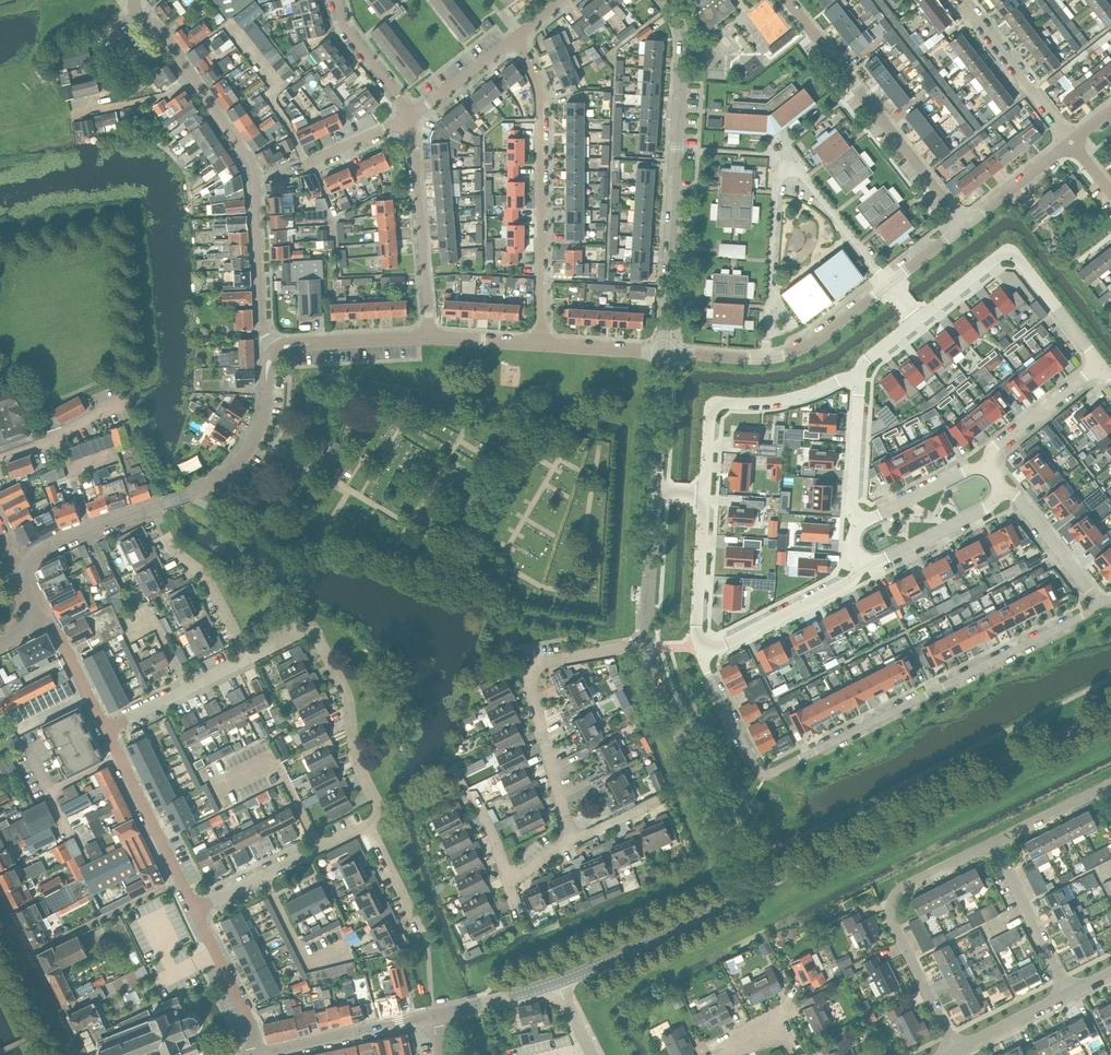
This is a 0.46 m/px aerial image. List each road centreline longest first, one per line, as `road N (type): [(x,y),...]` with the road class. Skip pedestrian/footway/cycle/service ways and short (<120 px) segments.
road 1 (residential): [(695,643),(757,770),(768,774),(1082,617),(1097,601)]
road 2 (tertiary): [(756,889),(1110,709)]
road 3 (unclassified): [(275,353),(262,326),(254,170),(134,0)]
road 4 (unclassified): [(14,568),(73,533),(188,496),(231,472),(258,434),(275,353)]
road 5 (unclassified): [(663,352),(684,40),(665,0)]
road 6 (residential): [(766,359),(777,180),(785,169),(799,172),(888,284)]
road 7 (residential): [(517,35),(543,98),(541,345)]
road 8 (residential): [(572,842),(530,670),(648,645)]
road 9 (residential): [(965,225),(789,0)]
road 10 (residential): [(994,842),(900,890),(888,910),(959,1049)]
road 11 (unclassified): [(756,889),(665,704),(648,645)]
road 12 (residential): [(918,321),(1007,253),(1098,363)]
road 13 (residential): [(704,495),(710,410),(792,397),(859,366)]
road 14 (residential): [(431,339),(413,115)]
road 15 (tertiary): [(557,985),(756,889)]
road 16 (residential): [(375,823),(380,807),(356,757),(347,695),(312,630)]
road 17 (residential): [(196,911),(106,728)]
road 18 (residential): [(695,643),(711,645),(858,570)]
road 19 (residential): [(960,0),(1071,143)]
road 20 (tertiary): [(267,1054),(433,1017)]
road 21 (residential): [(1071,993),(994,842)]
road 22 (residential): [(858,570),(982,509),(1003,489)]
road 23 (residential): [(0,909),(71,1054)]
road 24 (residential): [(106,728),(249,658)]
road 25 (residential): [(275,353),(294,345),(431,339)]
road 26 (residential): [(322,848),(278,763),(222,789)]
road 27 (residential): [(260,1054),(196,911)]
road 28 (residential): [(859,366),(856,521)]
road 29 (unclassified): [(648,645),(654,492)]
road 30 (residential): [(1098,363),(998,443),(985,464)]
road 31 (residential): [(249,658),(204,573),(166,536)]
road 32 (residential): [(695,643),(704,495)]
road 33 (residential): [(1003,489),(1019,498),(1097,601)]
road 34 (residential): [(766,359),(798,351),(888,284)]
road 35 (residential): [(985,464),(856,521)]
road 36 (residential): [(196,911),(322,848)]
road 37 (unclassified): [(654,492),(663,352)]
road 38 (residential): [(413,115),(344,28),(337,0)]
road 39 (residential): [(106,728),(54,627),(35,617)]
road 40 (residential): [(965,225),(1071,143)]
road 41 (residential): [(291,167),(413,115)]
road 42 (residential): [(413,115),(517,35)]
road 43 (residential): [(1110,786),(994,842)]
road 44 (tertiary): [(433,1017),(557,985)]
road 45 (residential): [(959,1049),(1071,993)]
road 46 (unclassified): [(423,936),(375,823)]
road 47 (residential): [(541,345),(663,352)]

